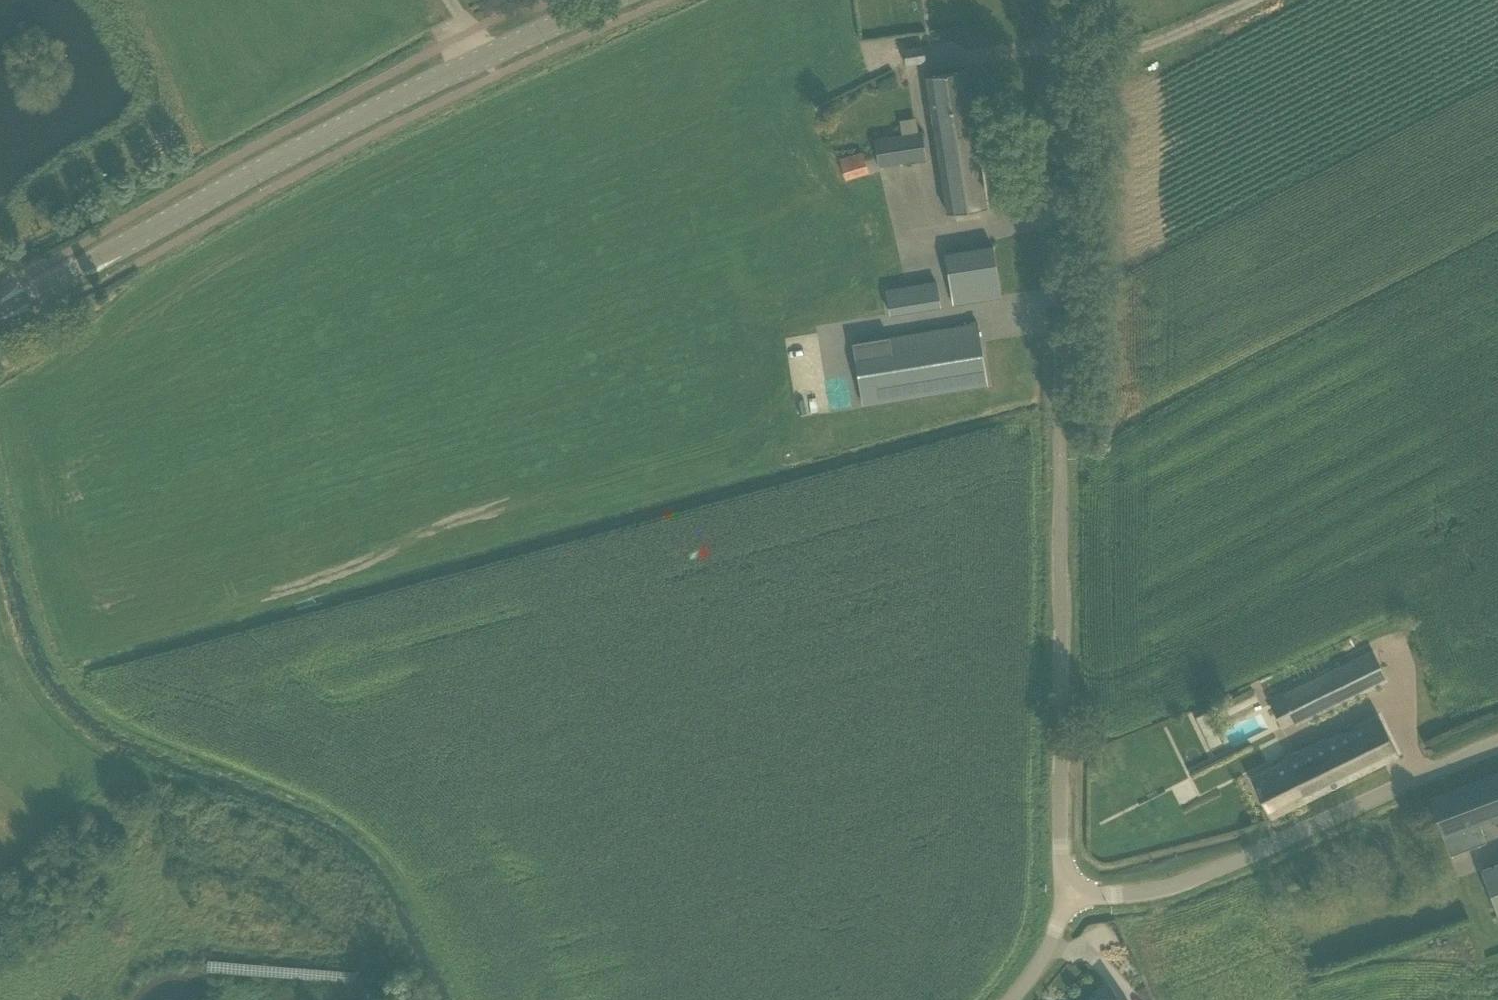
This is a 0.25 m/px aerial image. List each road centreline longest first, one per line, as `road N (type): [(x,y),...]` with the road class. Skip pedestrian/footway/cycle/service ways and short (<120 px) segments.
road 1 (unclassified): [(1063,895),(1066,58),(1057,0)]
road 2 (tertiary): [(0,312),(309,143),(613,0)]
road 3 (unclassified): [(1497,748),(1160,896),(1063,895)]

